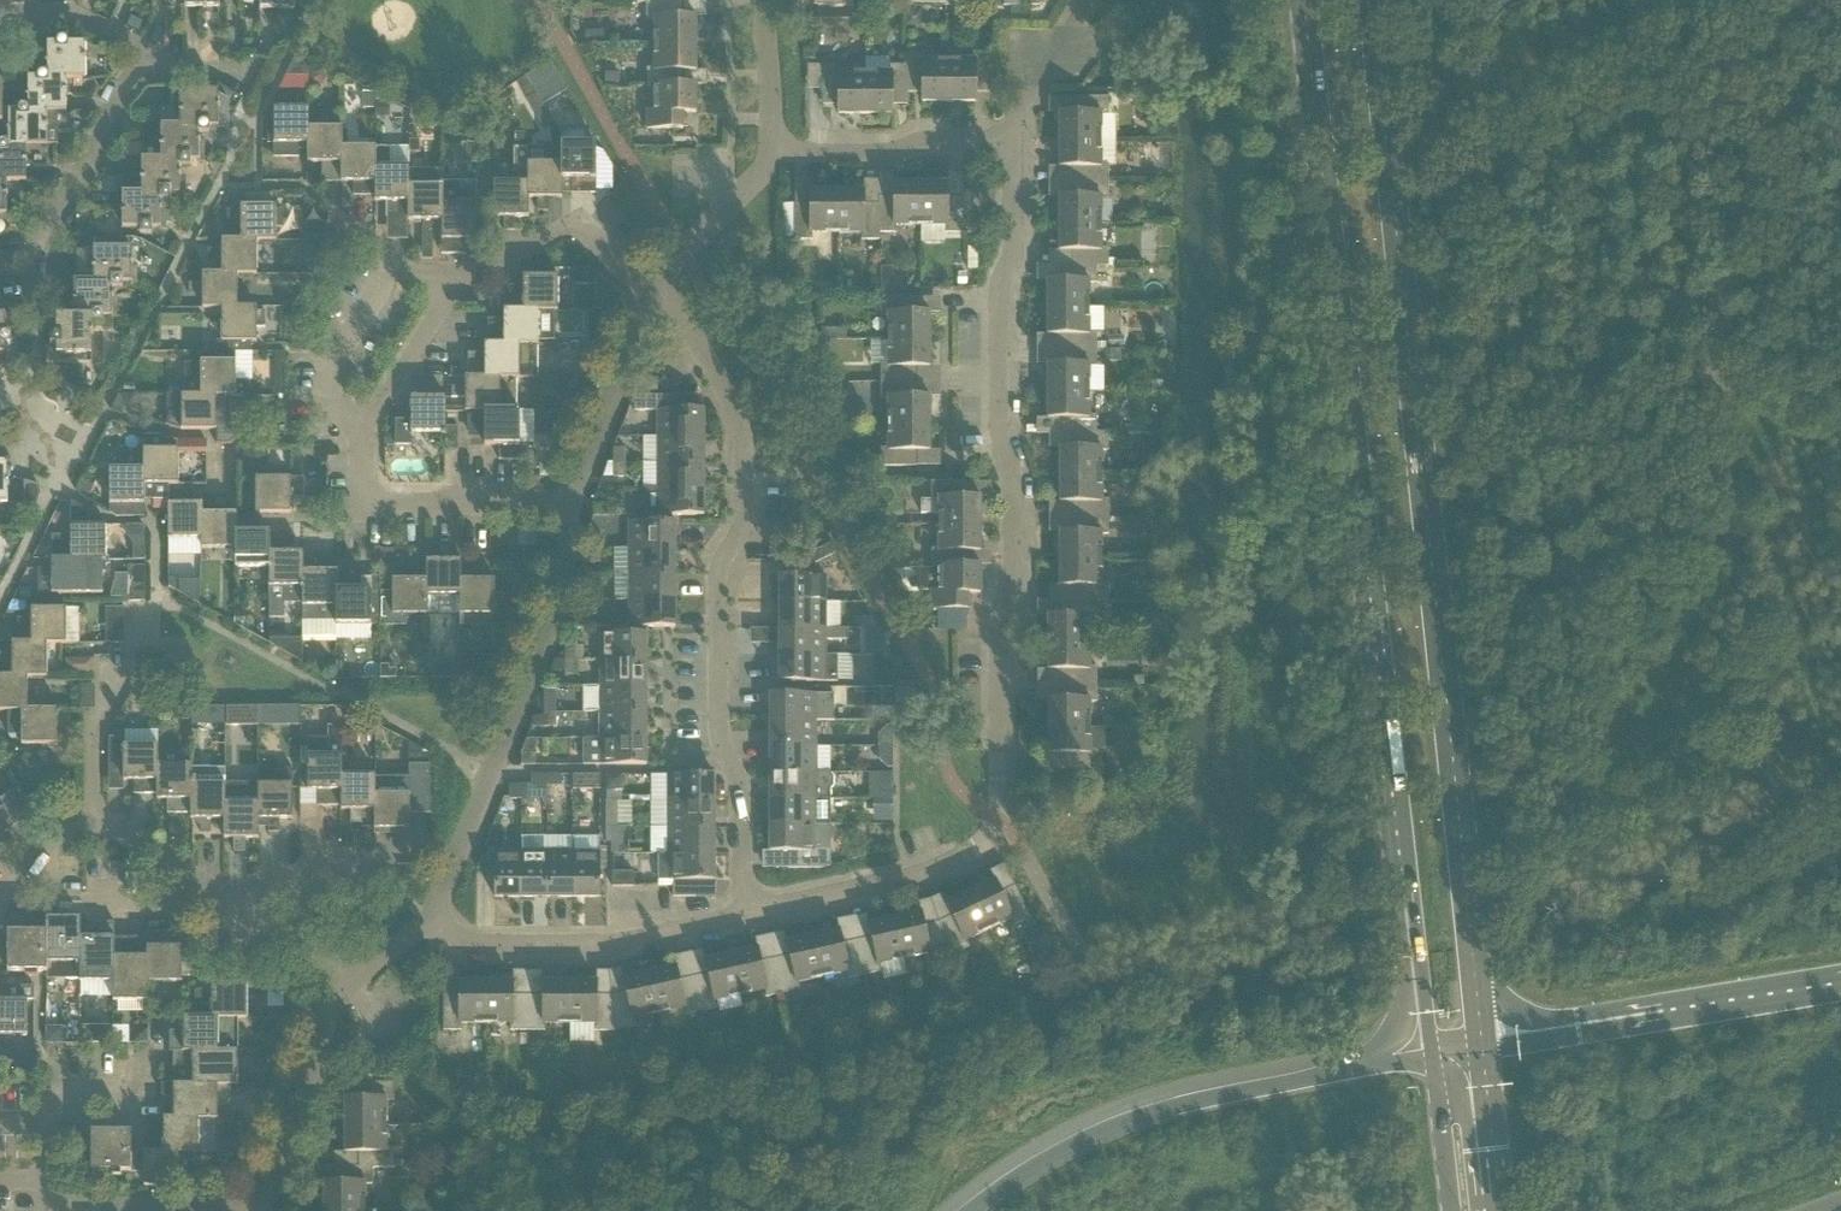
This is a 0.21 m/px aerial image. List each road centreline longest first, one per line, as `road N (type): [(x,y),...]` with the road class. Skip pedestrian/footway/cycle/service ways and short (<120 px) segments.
road 1 (secondary): [(1304,0),(1433,1057)]
road 2 (secondary): [(1484,1051),(1371,0)]
road 3 (residential): [(745,917),(967,853),(1000,820),(999,626),(1017,593),(1018,476),(1001,433),(1014,123)]
road 4 (residential): [(745,917),(739,782),(717,738),(718,576),(742,532),(738,418),(659,299)]
road 5 (motorway): [(1433,1057),(1132,1120),(1036,1164),(971,1210)]
road 6 (residential): [(432,924),(558,586),(567,501)]
road 7 (motorway): [(1840,992),(1484,1051)]
road 8 (residential): [(432,924),(478,944),(636,946),(745,917)]
road 9 (residential): [(353,968),(93,820)]
road 10 (residential): [(366,427),(371,497),(383,507),(567,501)]
road 11 (residential): [(659,299),(583,228),(569,227),(447,285)]
road 12 (residential): [(263,1203),(353,968)]
road 13 (residential): [(146,55),(29,272)]
road 14 (residential): [(775,143),(981,133),(1014,123)]
road 15 (residential): [(567,501),(659,299)]
road 16 (residential): [(47,1187),(77,1205),(263,1203)]
road 17 (residential): [(93,820),(100,726),(152,621)]
road 18 (unclassified): [(366,427),(328,404),(330,360),(389,259)]
road 19 (residential): [(659,299),(683,246),(764,169),(775,143)]
road 20 (residential): [(447,285),(366,427)]
road 21 (secondary): [(1500,1210),(1484,1051)]
road 22 (secondary): [(1433,1057),(1450,1210)]
road 23 (residential): [(0,22),(76,22),(146,55)]
road 24 (residential): [(775,143),(759,0)]
road 25 (residential): [(1014,123),(1078,0)]
road 26 (residential): [(93,820),(56,829),(0,898)]

